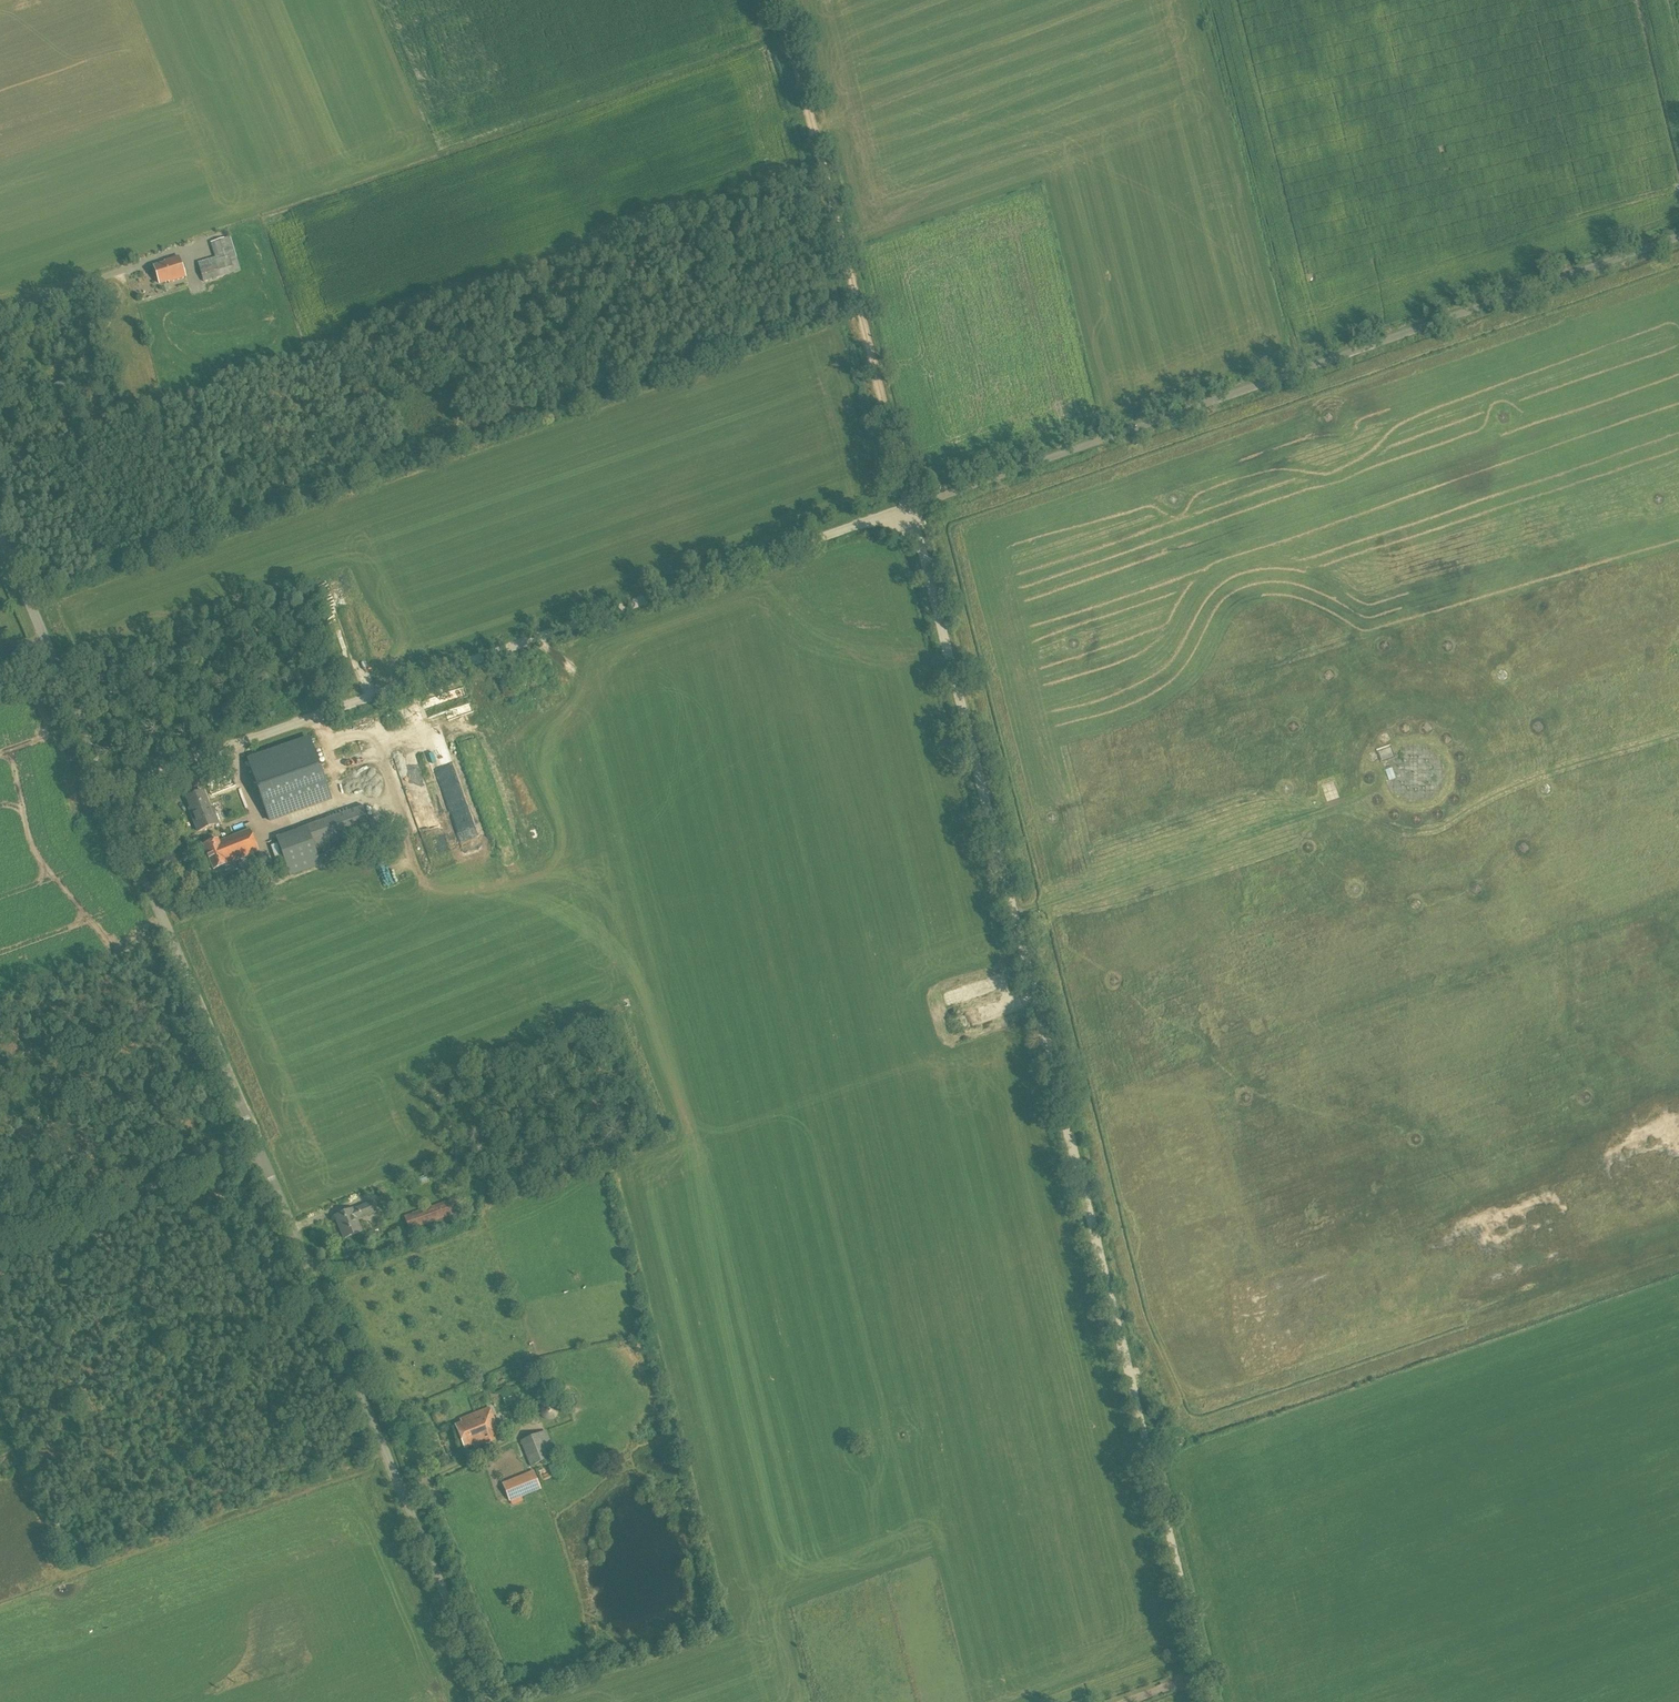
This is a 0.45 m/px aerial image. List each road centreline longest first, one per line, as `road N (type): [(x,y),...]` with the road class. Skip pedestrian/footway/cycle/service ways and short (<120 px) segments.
road 1 (unclassified): [(1212,1701),(910,505)]
road 2 (unclassified): [(108,788),(910,505)]
road 3 (unclassified): [(910,505),(1678,236)]
road 4 (unclassified): [(489,1701),(261,1151)]
road 5 (track): [(780,0),(910,505)]
road 6 (unclassified): [(261,1151),(108,788)]
road 7 (track): [(1014,915),(1383,786)]
road 8 (unclassified): [(108,788),(0,529)]
road 9 (unclassified): [(0,1237),(261,1151)]

